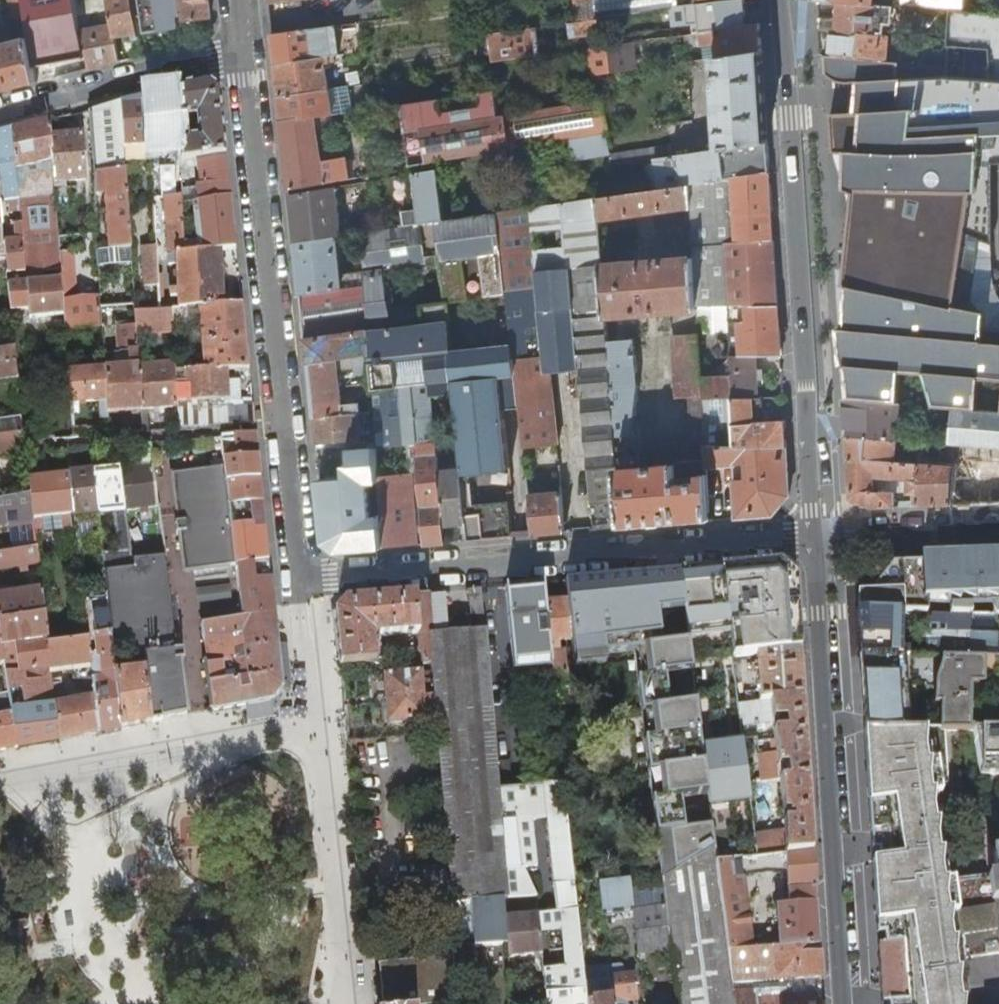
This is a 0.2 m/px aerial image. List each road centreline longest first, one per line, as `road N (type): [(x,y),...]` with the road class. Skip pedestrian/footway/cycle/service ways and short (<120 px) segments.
road 1 (residential): [(783,0),(815,537)]
road 2 (residential): [(242,52),(298,581)]
road 3 (residential): [(298,581),(815,537)]
road 4 (residential): [(815,537),(851,1003)]
road 5 (residential): [(0,112),(242,52)]
road 6 (residential): [(998,530),(815,537)]

